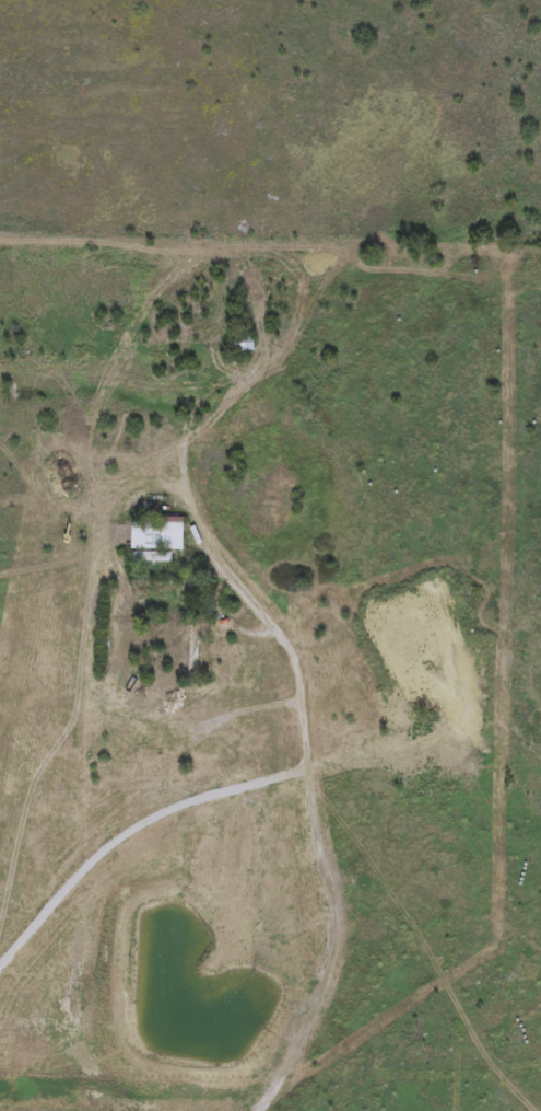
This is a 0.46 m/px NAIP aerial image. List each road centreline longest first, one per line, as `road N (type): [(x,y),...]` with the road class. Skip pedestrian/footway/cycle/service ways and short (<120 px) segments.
road 1 (residential): [(258,383),(209,394),(191,418),(181,461),(205,549),(295,663),(307,807),(328,918),(324,982),(255,1110)]
road 2 (residential): [(181,461),(107,484),(94,498),(86,633),(92,692),(113,707),(298,714)]
road 3 (residential): [(0,376),(37,364),(209,394)]

